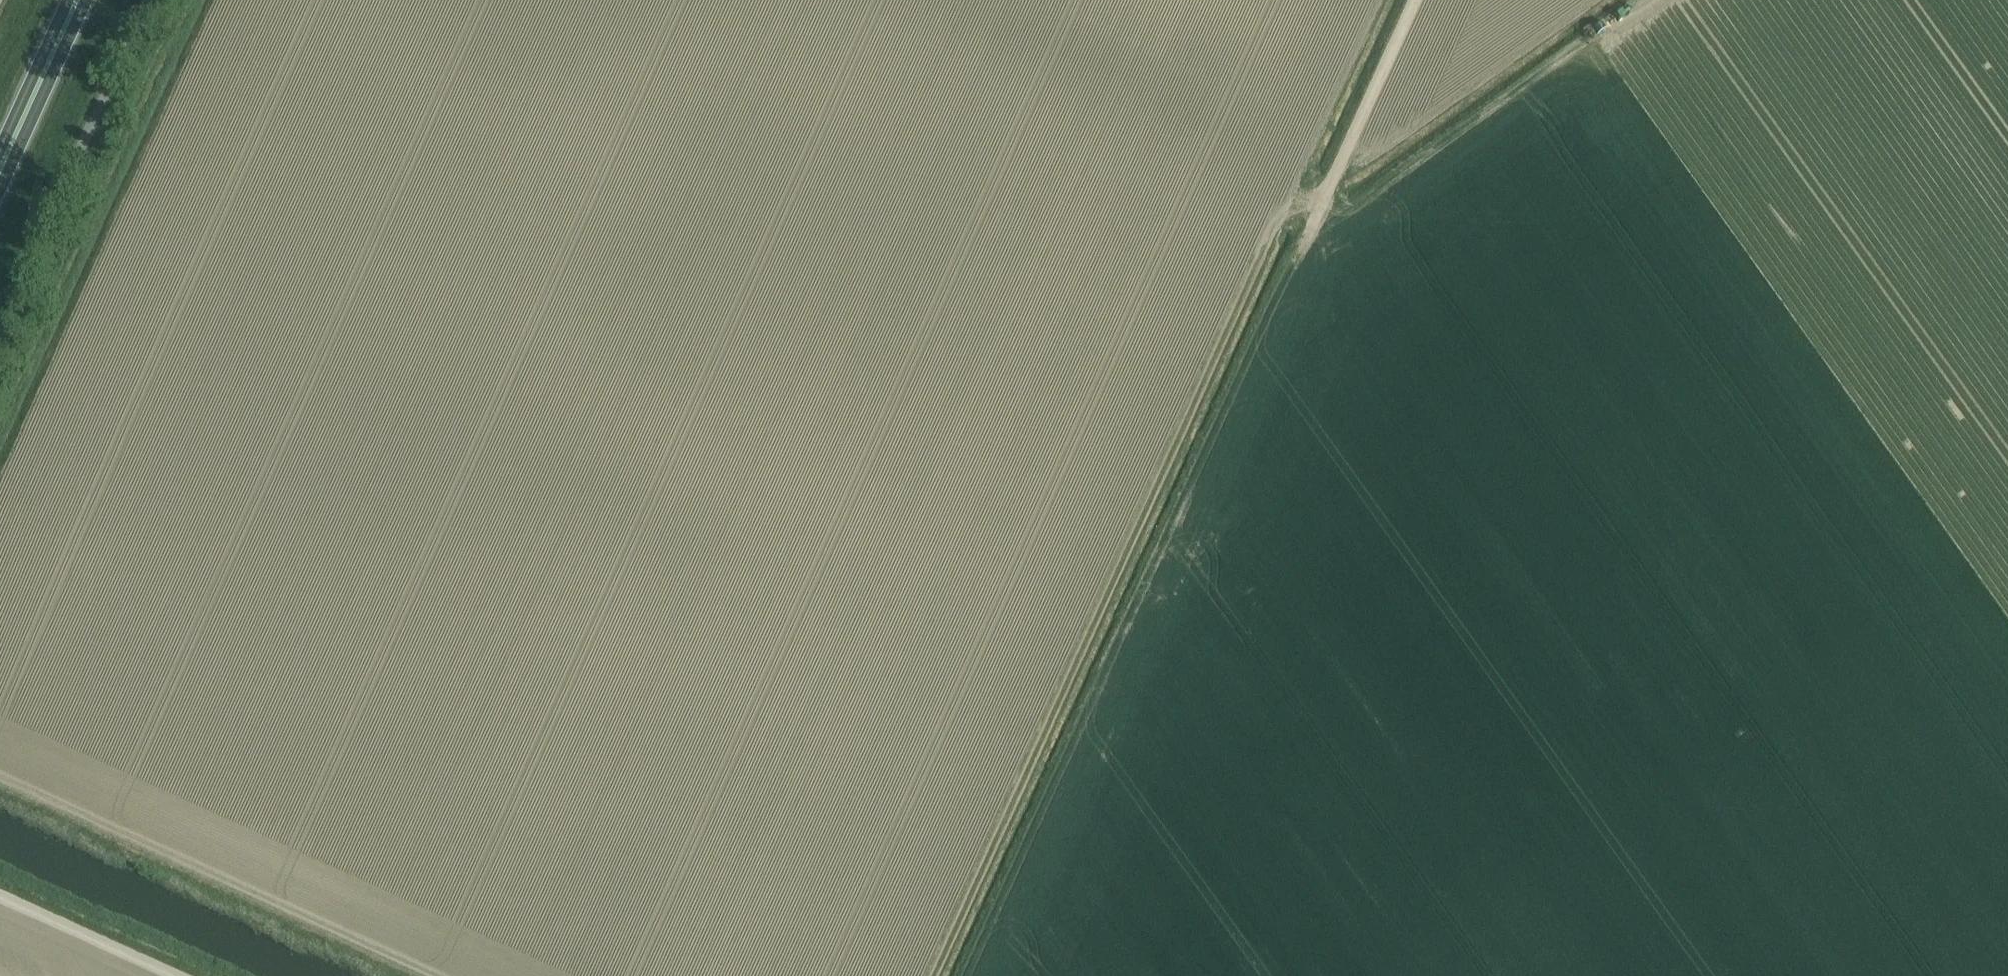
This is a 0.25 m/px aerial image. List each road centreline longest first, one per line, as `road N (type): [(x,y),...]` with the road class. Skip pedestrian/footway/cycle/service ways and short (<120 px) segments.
road 1 (track): [(1414,0),(1316,216)]
road 2 (trunk): [(0,184),(83,0)]

